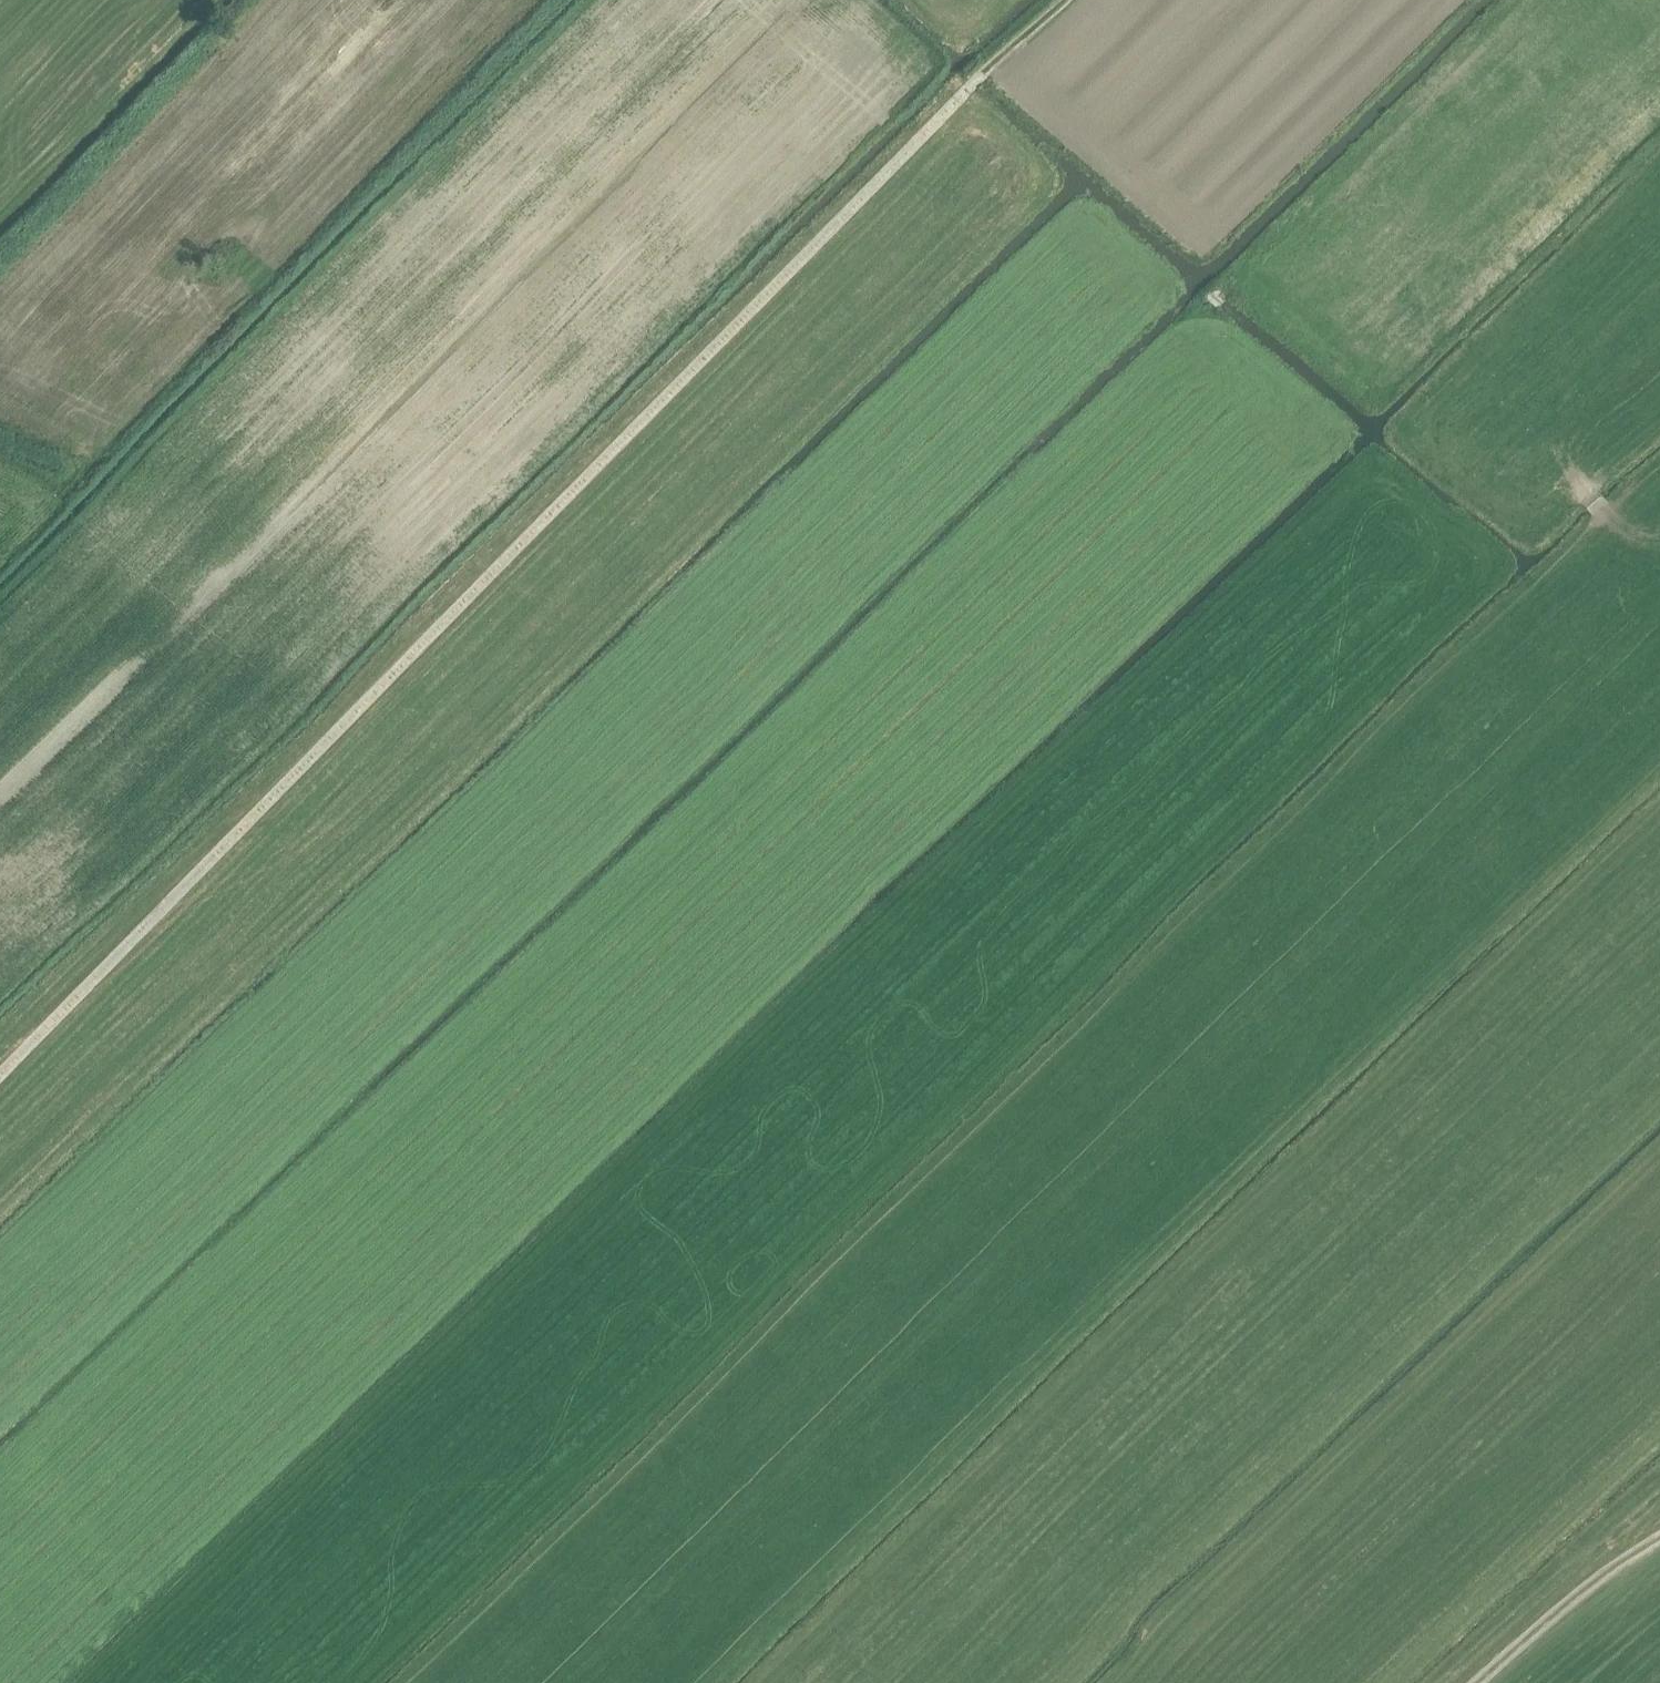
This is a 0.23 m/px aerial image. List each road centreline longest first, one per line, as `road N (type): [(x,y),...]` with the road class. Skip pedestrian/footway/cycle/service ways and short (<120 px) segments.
road 1 (track): [(0,1064),(1058,0)]
road 2 (track): [(1492,1682),(1659,1552)]

